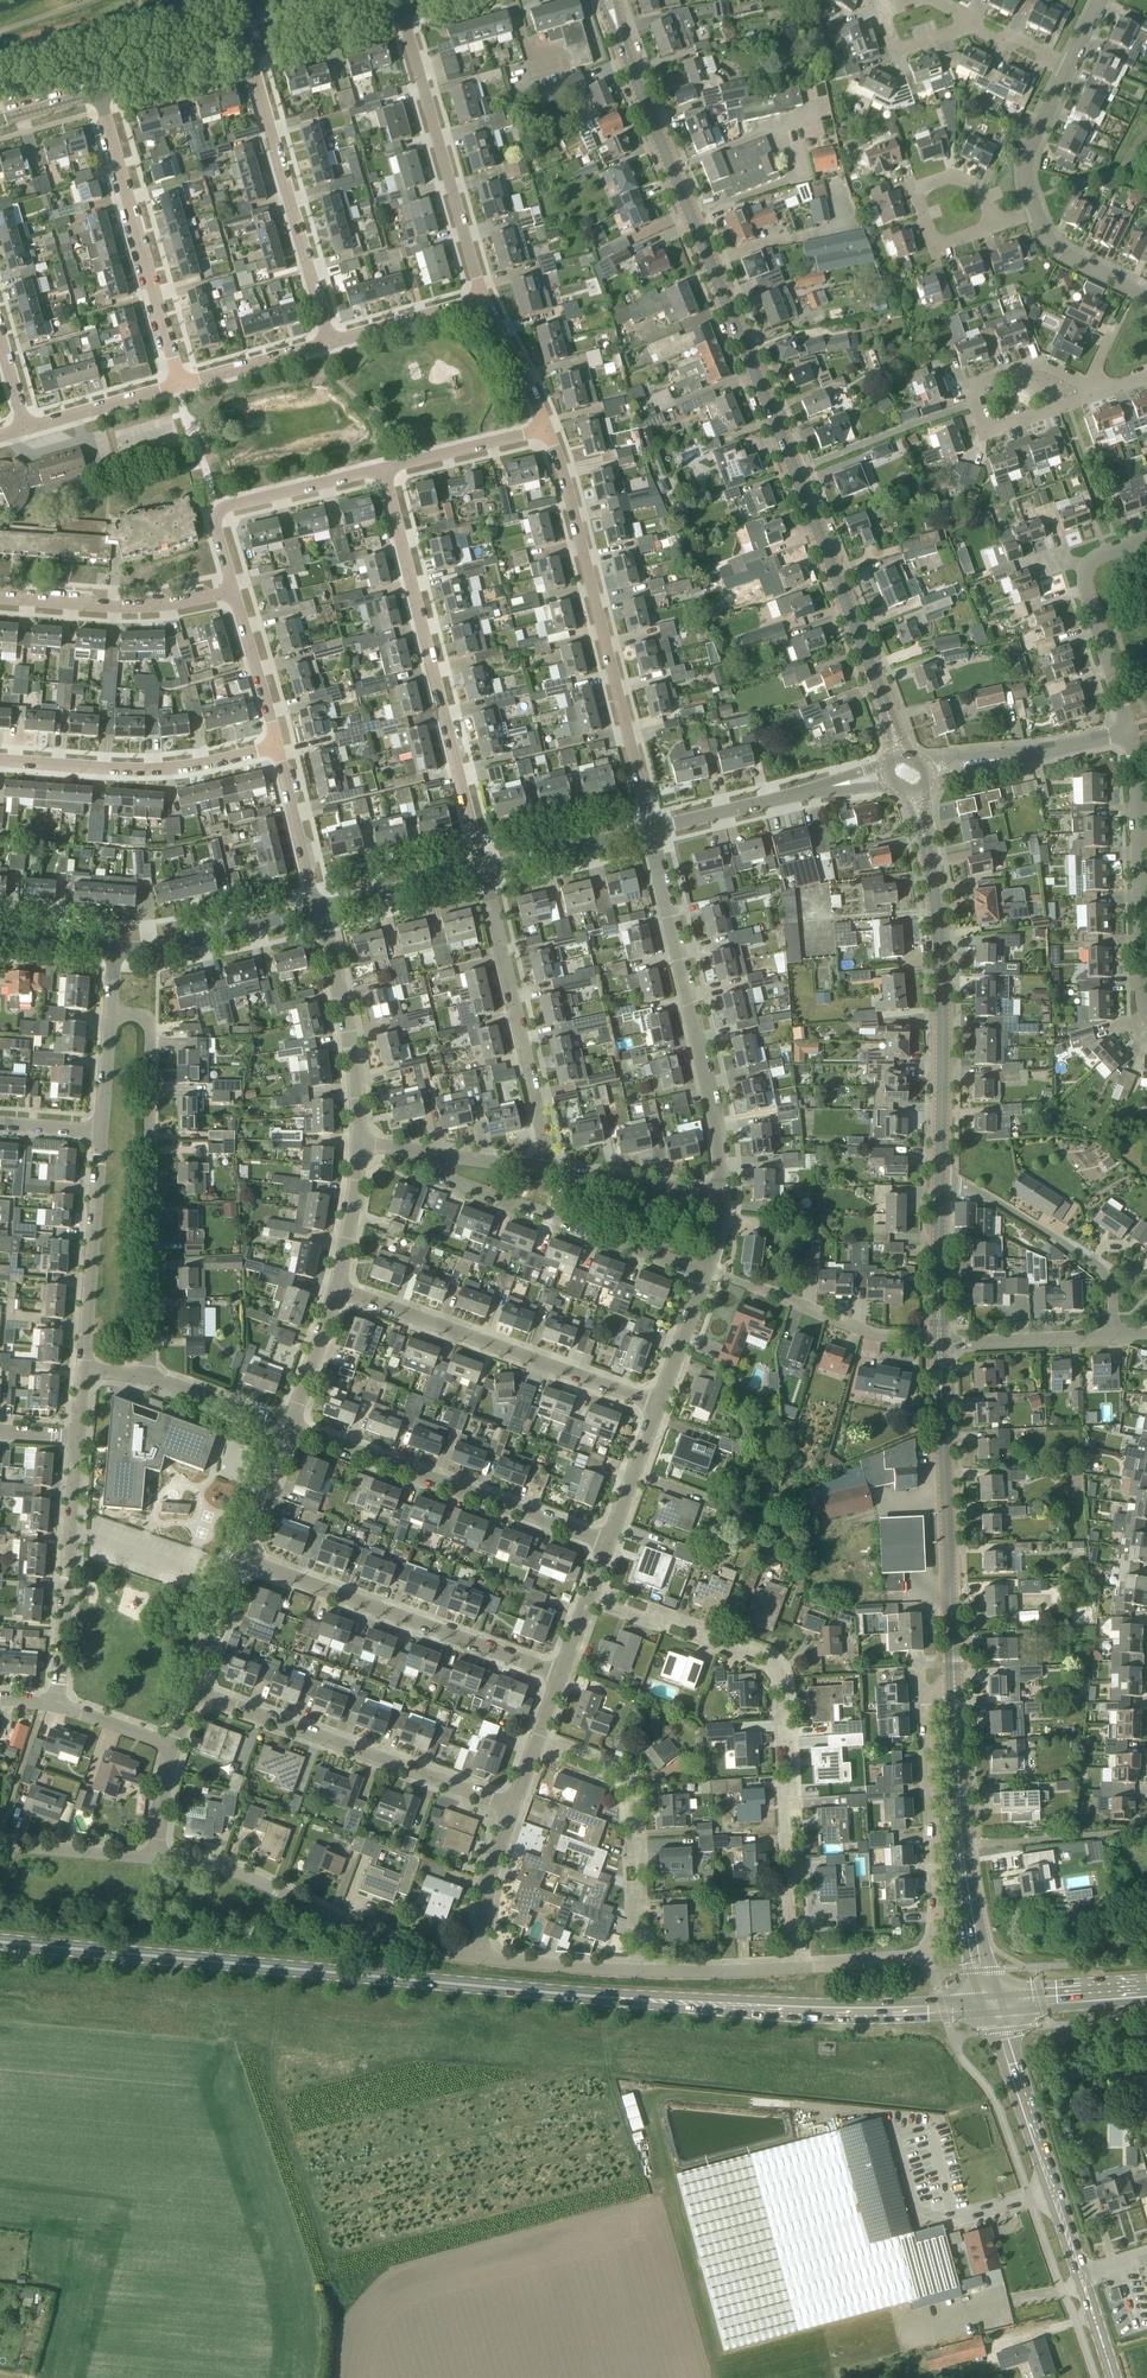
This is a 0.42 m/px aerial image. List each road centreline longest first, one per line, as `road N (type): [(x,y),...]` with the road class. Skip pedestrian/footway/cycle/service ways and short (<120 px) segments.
road 1 (tertiary): [(614,16),(888,719)]
road 2 (primary): [(744,2006),(0,1943)]
road 3 (residential): [(786,1973),(786,1706),(779,1680),(766,1664),(587,1596)]
road 4 (residential): [(646,827),(541,421)]
road 5 (residential): [(479,870),(376,464)]
road 6 (primary): [(1113,2377),(992,2004)]
road 7 (residential): [(148,1379),(150,1046),(135,1022),(108,1011)]
road 8 (residential): [(721,1189),(707,1078),(646,827)]
road 9 (tertiary): [(940,1179),(943,1004),(923,829)]
road 10 (residential): [(657,1405),(330,1288)]
road 11 (tertiary): [(955,1687),(939,1341)]
road 12 (residential): [(478,1959),(392,1943),(233,1870),(153,1859)]
road 13 (residential): [(606,1546),(284,1428)]
road 14 (residential): [(510,1808),(189,1688)]
road 15 (residential): [(557,1678),(236,1558)]
road 16 (tertiary): [(955,1687),(961,1846),(992,2004)]
road 17 (residential): [(548,1171),(479,870)]
road 18 (residential): [(476,299),(397,4)]
road 19 (residential): [(173,383),(91,90)]
road 20 (residential): [(324,340),(241,48)]
road 21 (residential): [(704,1273),(445,1182),(435,1158)]
road 22 (residential): [(1123,730),(1134,794),(1139,1007),(1146,1019)]
road 23 (residential): [(635,1974),(629,1794),(534,1739)]
road 24 (residential): [(955,1687),(928,1701),(937,1922),(923,1954)]
road 25 (residential): [(277,743),(170,763),(85,766),(0,756)]
road 26 (residential): [(51,1701),(70,1440)]
road 27 (residential): [(1115,1335),(1111,1284),(1101,1268),(966,1182),(940,1179)]
road 28 (residential): [(1146,534),(1086,556),(1076,569),(1123,730)]
road 29 (primary): [(744,2006),(992,2004)]
road 30 (residential): [(704,1273),(751,1281),(851,1328),(939,1341)]
road 31 (residential): [(361,1151),(319,909)]
road 32 (residential): [(75,1374),(97,1131)]
road 33 (residential): [(230,583),(219,530),(228,504),(376,464)]
road 34 (residential): [(0,598),(119,608),(230,583)]
road 35 (residential): [(109,947),(192,940),(319,909)]
road 36 (residential): [(646,827),(829,786)]
road 37 (residential): [(939,1341),(1115,1335)]
road 38 (residential): [(721,1189),(548,1171)]
road 39 (residential): [(479,870),(646,827)]
road 40 (residential): [(319,909),(277,743)]
road 41 (residential): [(376,464),(541,421)]
road 42 (residential): [(277,743),(230,583)]
road 43 (residential): [(319,909),(479,870)]
road 44 (tertiary): [(939,1341),(940,1179)]
road 45 (residential): [(635,1974),(478,1959)]
road 46 (residential): [(324,340),(476,299)]
road 47 (residential): [(173,383),(324,340)]
road 48 (residential): [(23,429),(173,383)]
road 49 (residential): [(996,224),(935,243),(920,195),(958,177)]
road 50 (tertiary): [(91,90),(241,48)]
road 51 (residential): [(478,1959),(485,1879),(510,1808)]
road 52 (primary): [(1146,1993),(992,2004)]
road 53 (residential): [(1035,212),(1029,151),(1068,67)]
road 54 (residential): [(153,1859),(0,1843)]
road 55 (residential): [(635,1974),(786,1973)]
road 56 (residential): [(976,762),(1123,730)]
road 57 (residential): [(606,1546),(657,1405)]
road 58 (residential): [(977,28),(902,48),(884,13),(914,0)]
road 59 (residential): [(284,1428),(330,1288)]
road 60 (tertiary): [(256,43),(397,4)]
road 61 (residential): [(976,408),(977,387),(989,374),(1039,358),(1087,384)]
road 62 (residential): [(284,1428),(148,1379)]
road 63 (residential): [(1146,293),(1061,255),(1035,212)]
road 64 (residential): [(330,1288),(361,1151)]
road 65 (residential): [(657,1405),(704,1273)]
road 66 (residential): [(786,1973),(912,1962),(923,1954)]
road 67 (residential): [(236,1558),(284,1428)]
road 68 (residential): [(541,421),(476,299)]
road 69 (residential): [(189,1688),(236,1558)]
road 70 (residential): [(976,408),(993,429),(1091,396)]
road 71 (residential): [(168,1746),(51,1701)]
road 72 (residential): [(97,1131),(108,1011)]

